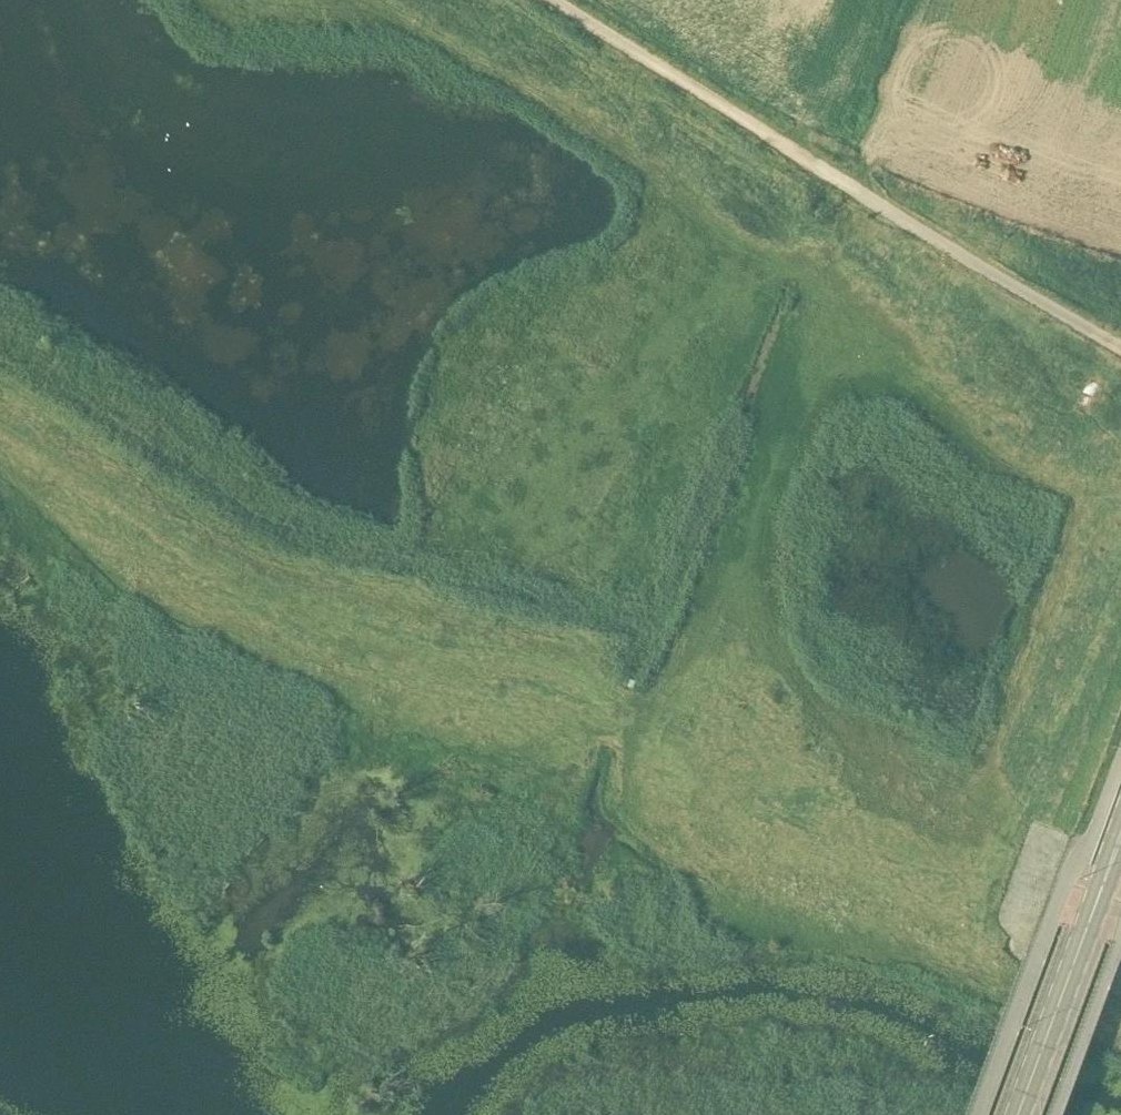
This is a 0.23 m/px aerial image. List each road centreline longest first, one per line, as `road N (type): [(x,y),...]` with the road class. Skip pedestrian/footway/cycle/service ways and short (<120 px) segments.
road 1 (track): [(1120,344),(867,203),(547,0)]
road 2 (secondary): [(1019,1114),(1120,839)]

